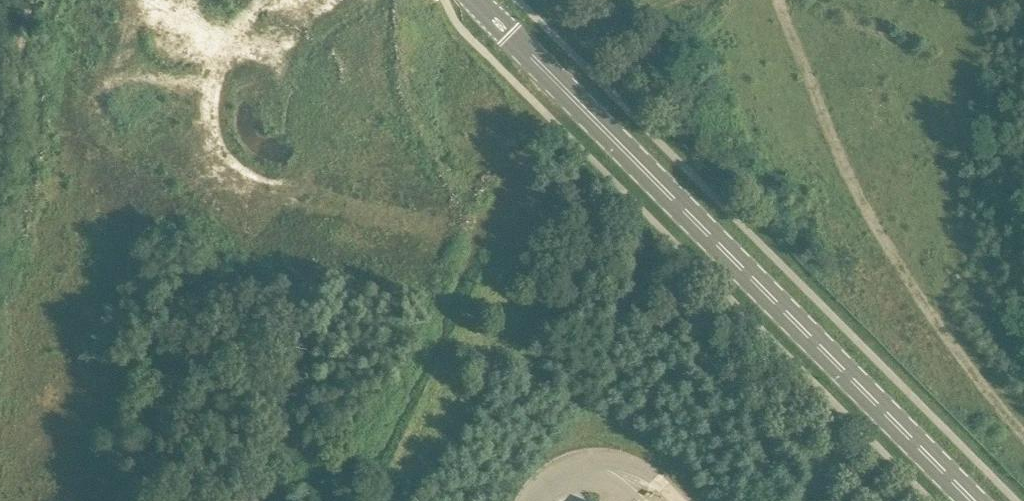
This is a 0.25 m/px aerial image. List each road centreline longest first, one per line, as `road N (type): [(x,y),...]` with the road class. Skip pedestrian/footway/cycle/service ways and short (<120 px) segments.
road 1 (tertiary): [(972,500),(472,0)]
road 2 (track): [(675,0),(630,23),(593,59),(528,148),(392,453),(304,483),(296,500)]
road 3 (track): [(31,0),(0,150)]

